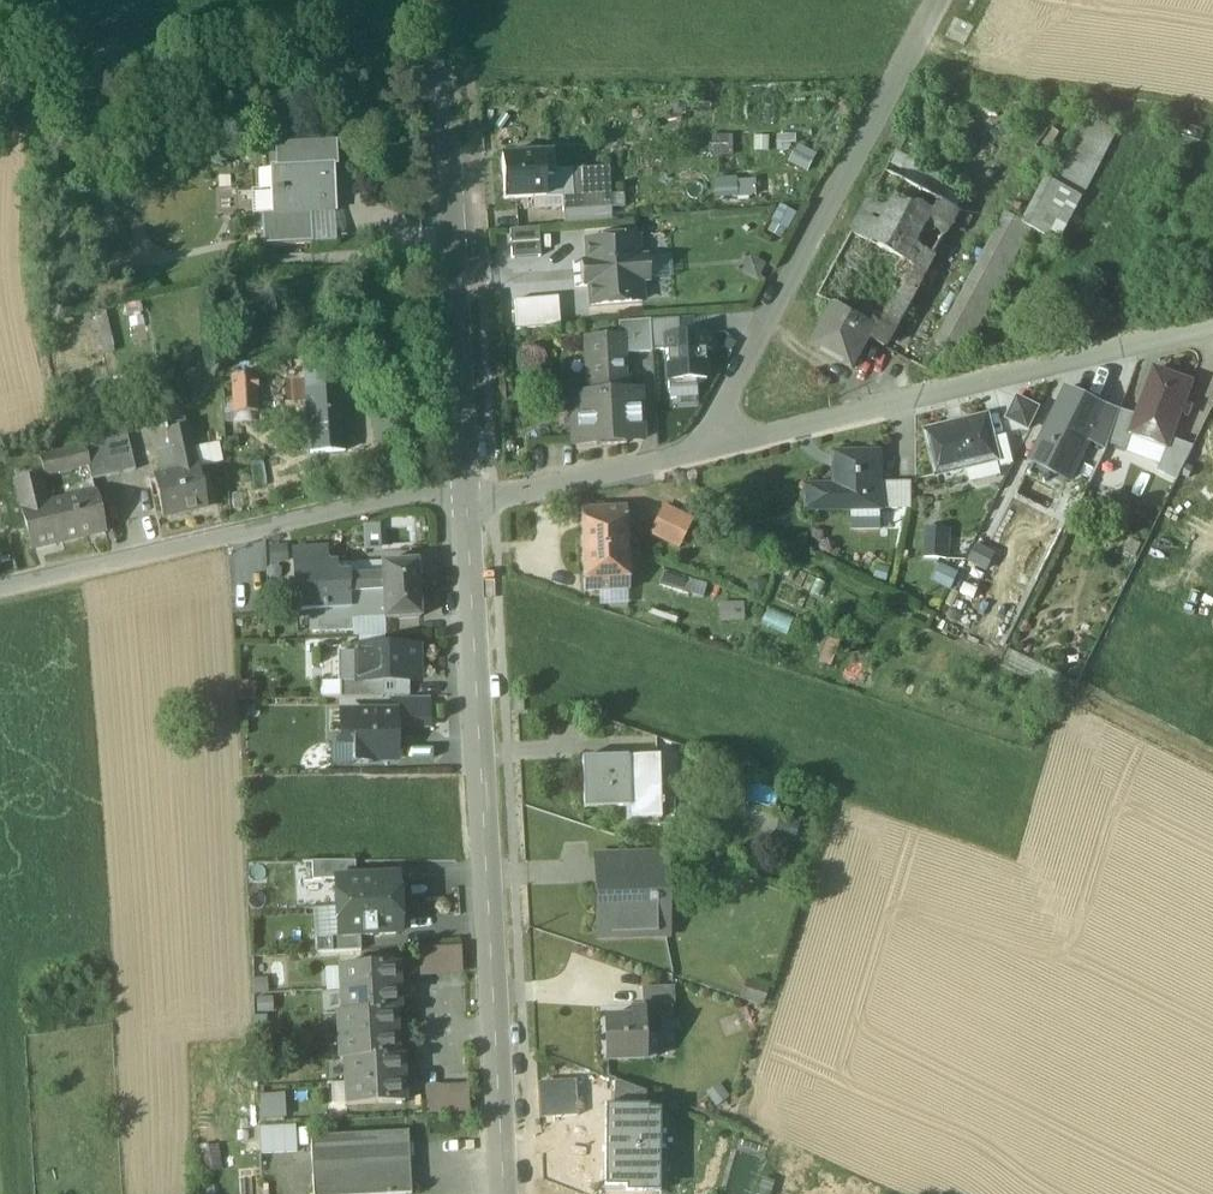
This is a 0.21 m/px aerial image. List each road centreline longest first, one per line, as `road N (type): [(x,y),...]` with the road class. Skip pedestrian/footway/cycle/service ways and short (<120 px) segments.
road 1 (residential): [(465,497),(493,500),(1212,329)]
road 2 (residential): [(509,1193),(465,497)]
road 3 (track): [(670,460),(692,490),(966,640),(1212,760)]
road 4 (residential): [(465,497),(438,0)]
road 5 (residential): [(0,597),(421,492),(465,497)]

